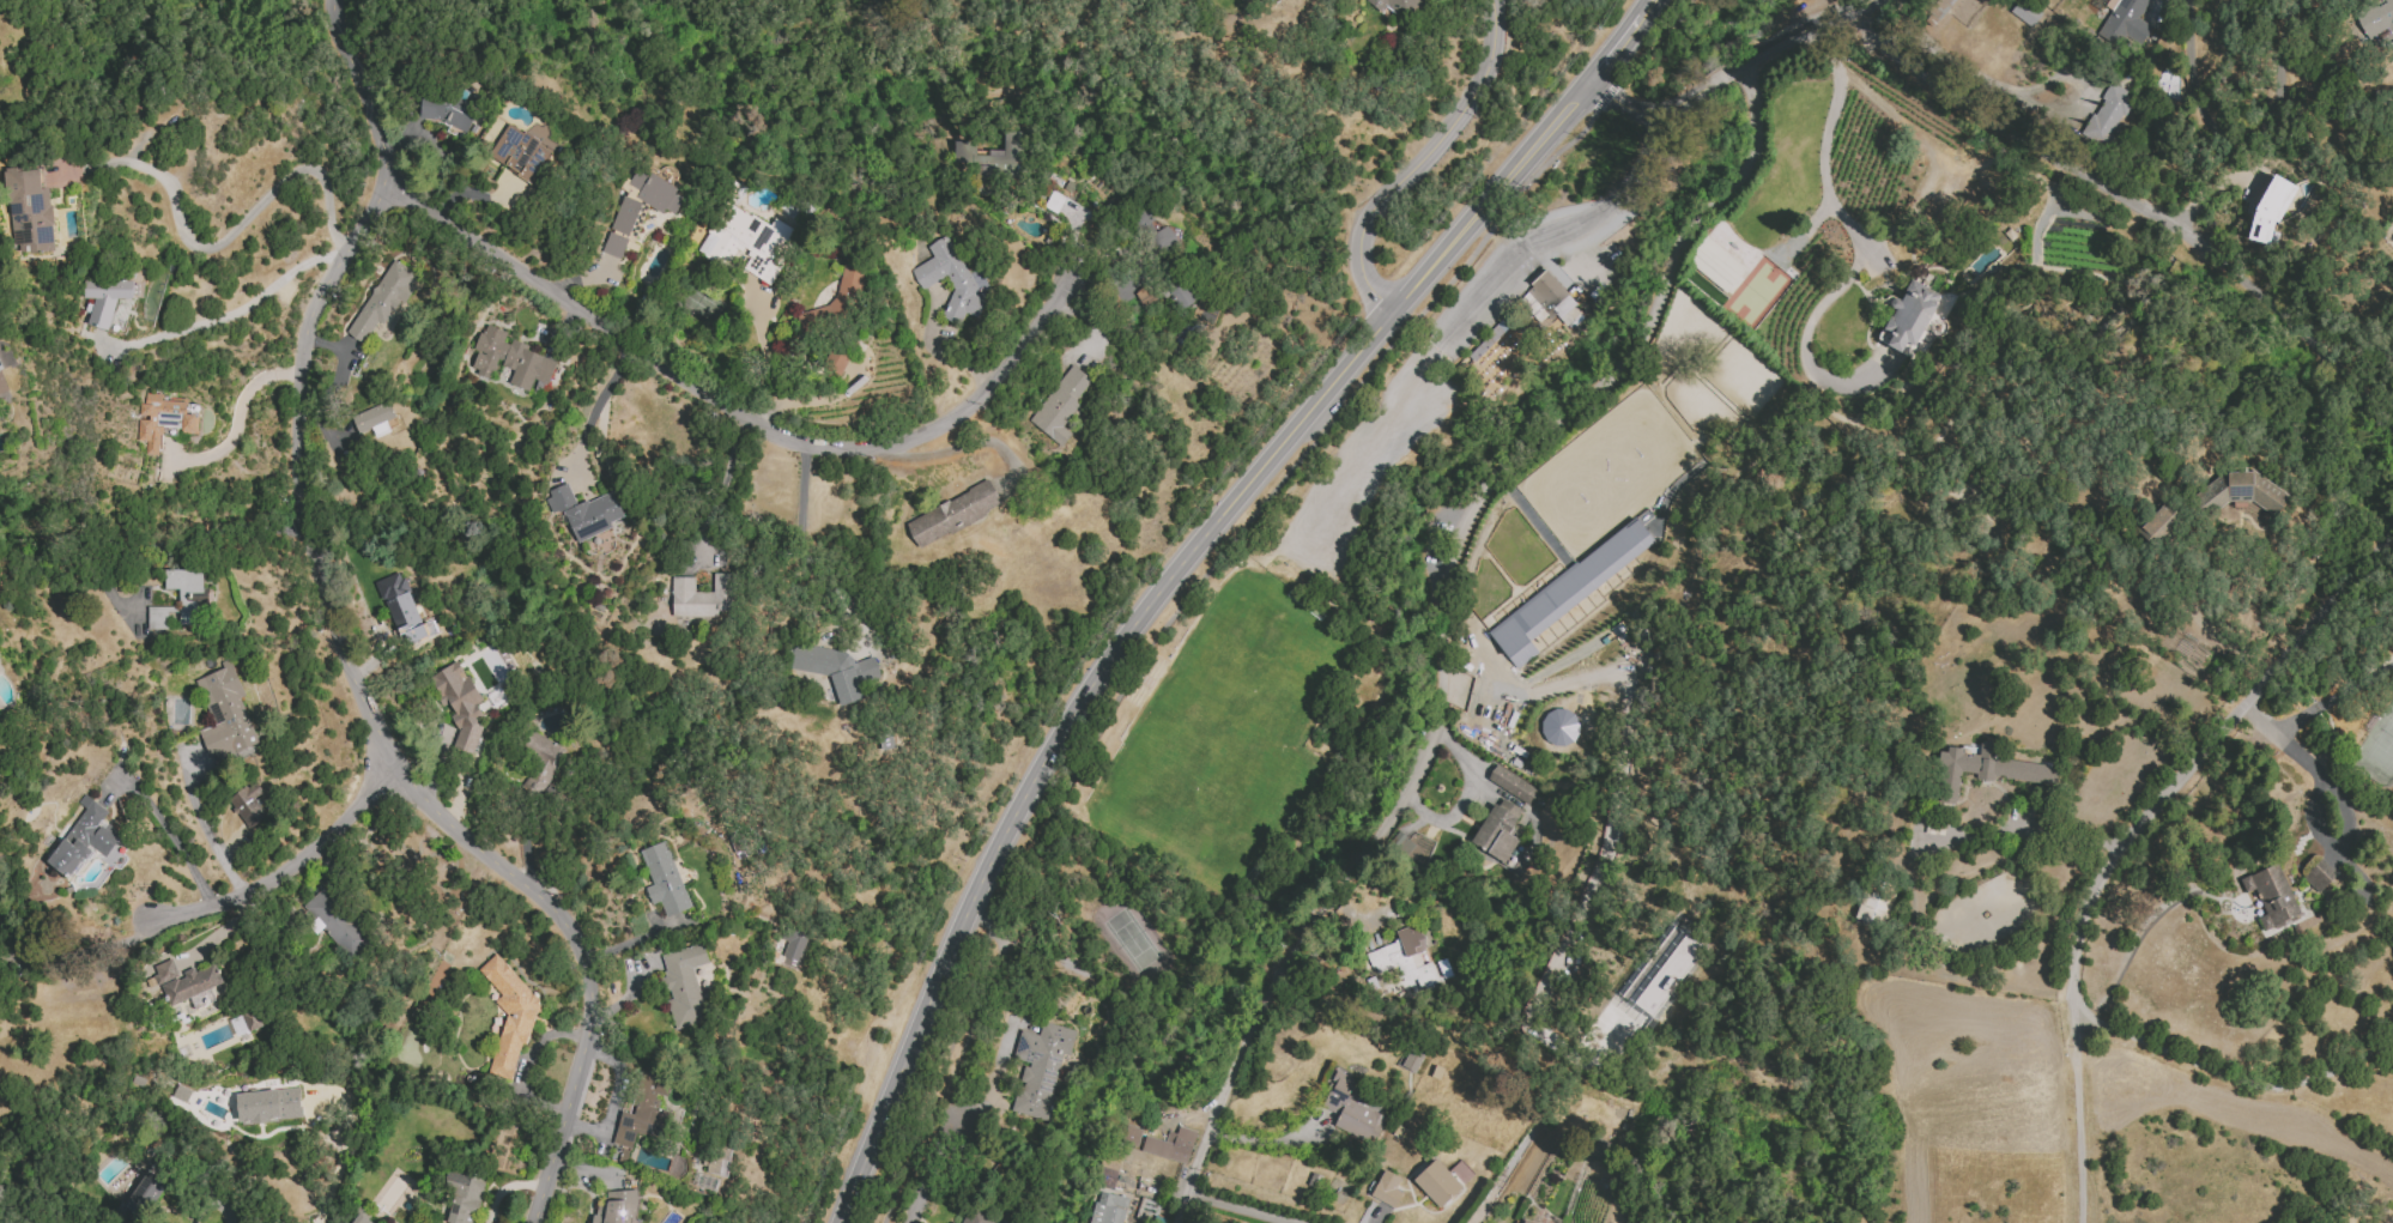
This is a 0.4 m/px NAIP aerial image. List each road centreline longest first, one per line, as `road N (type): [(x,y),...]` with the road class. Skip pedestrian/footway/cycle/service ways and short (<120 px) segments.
road 1 (secondary): [(1588,84),(1098,676),(1018,805),(923,1004),(834,1222)]
road 2 (residential): [(530,1222),(586,1043),(589,988),(581,939),(559,907),(446,825),(386,764),(334,636),(298,510),(301,357),(316,302),(389,184),(335,0)]
road 3 (residential): [(389,184),(634,358),(756,431),(801,444),(848,450),(920,440),(970,405),(1064,295)]
road 4 (residential): [(1832,17),(2273,307),(2392,432)]
road 5 (residential): [(2392,522),(2383,546),(2112,854),(2085,902),(2072,965),(2076,1046)]
road 6 (residential): [(1493,0),(1494,56),(1483,87),(1364,228),(1364,274),(1394,314)]
road 7 (residential): [(147,920),(258,890),(358,807),(386,764)]
road 8 (track): [(2080,1222),(2076,1046)]
road 9 (tertiary): [(1867,0),(1745,61)]
road 10 (tertiary): [(1702,89),(1653,114),(1588,84)]

